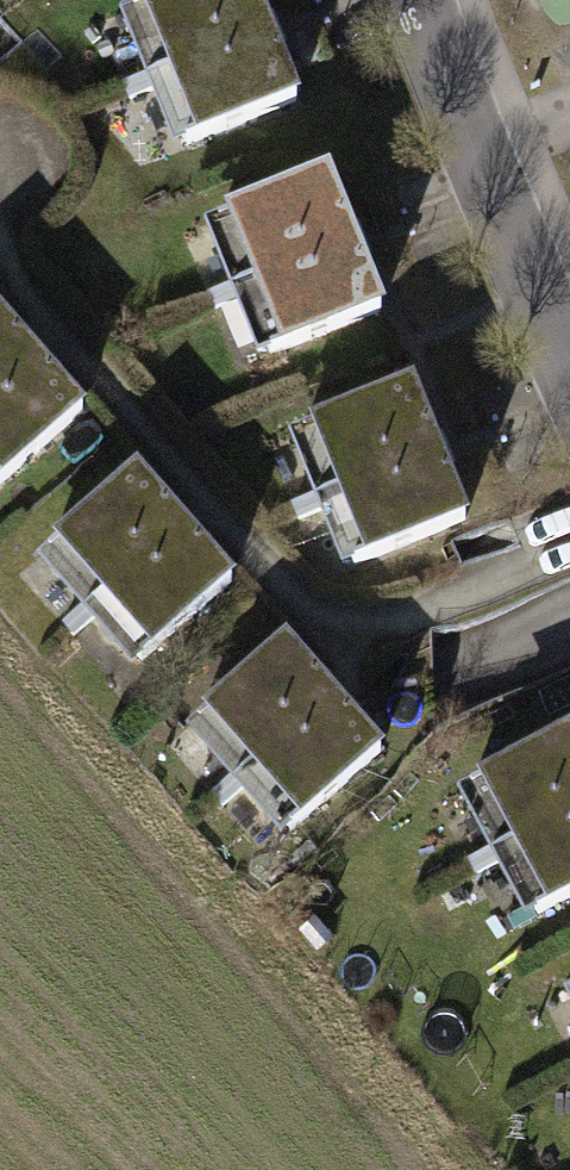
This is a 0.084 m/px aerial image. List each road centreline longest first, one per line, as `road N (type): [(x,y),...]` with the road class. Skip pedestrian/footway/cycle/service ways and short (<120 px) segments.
road 1 (residential): [(417,0),(569,369)]

